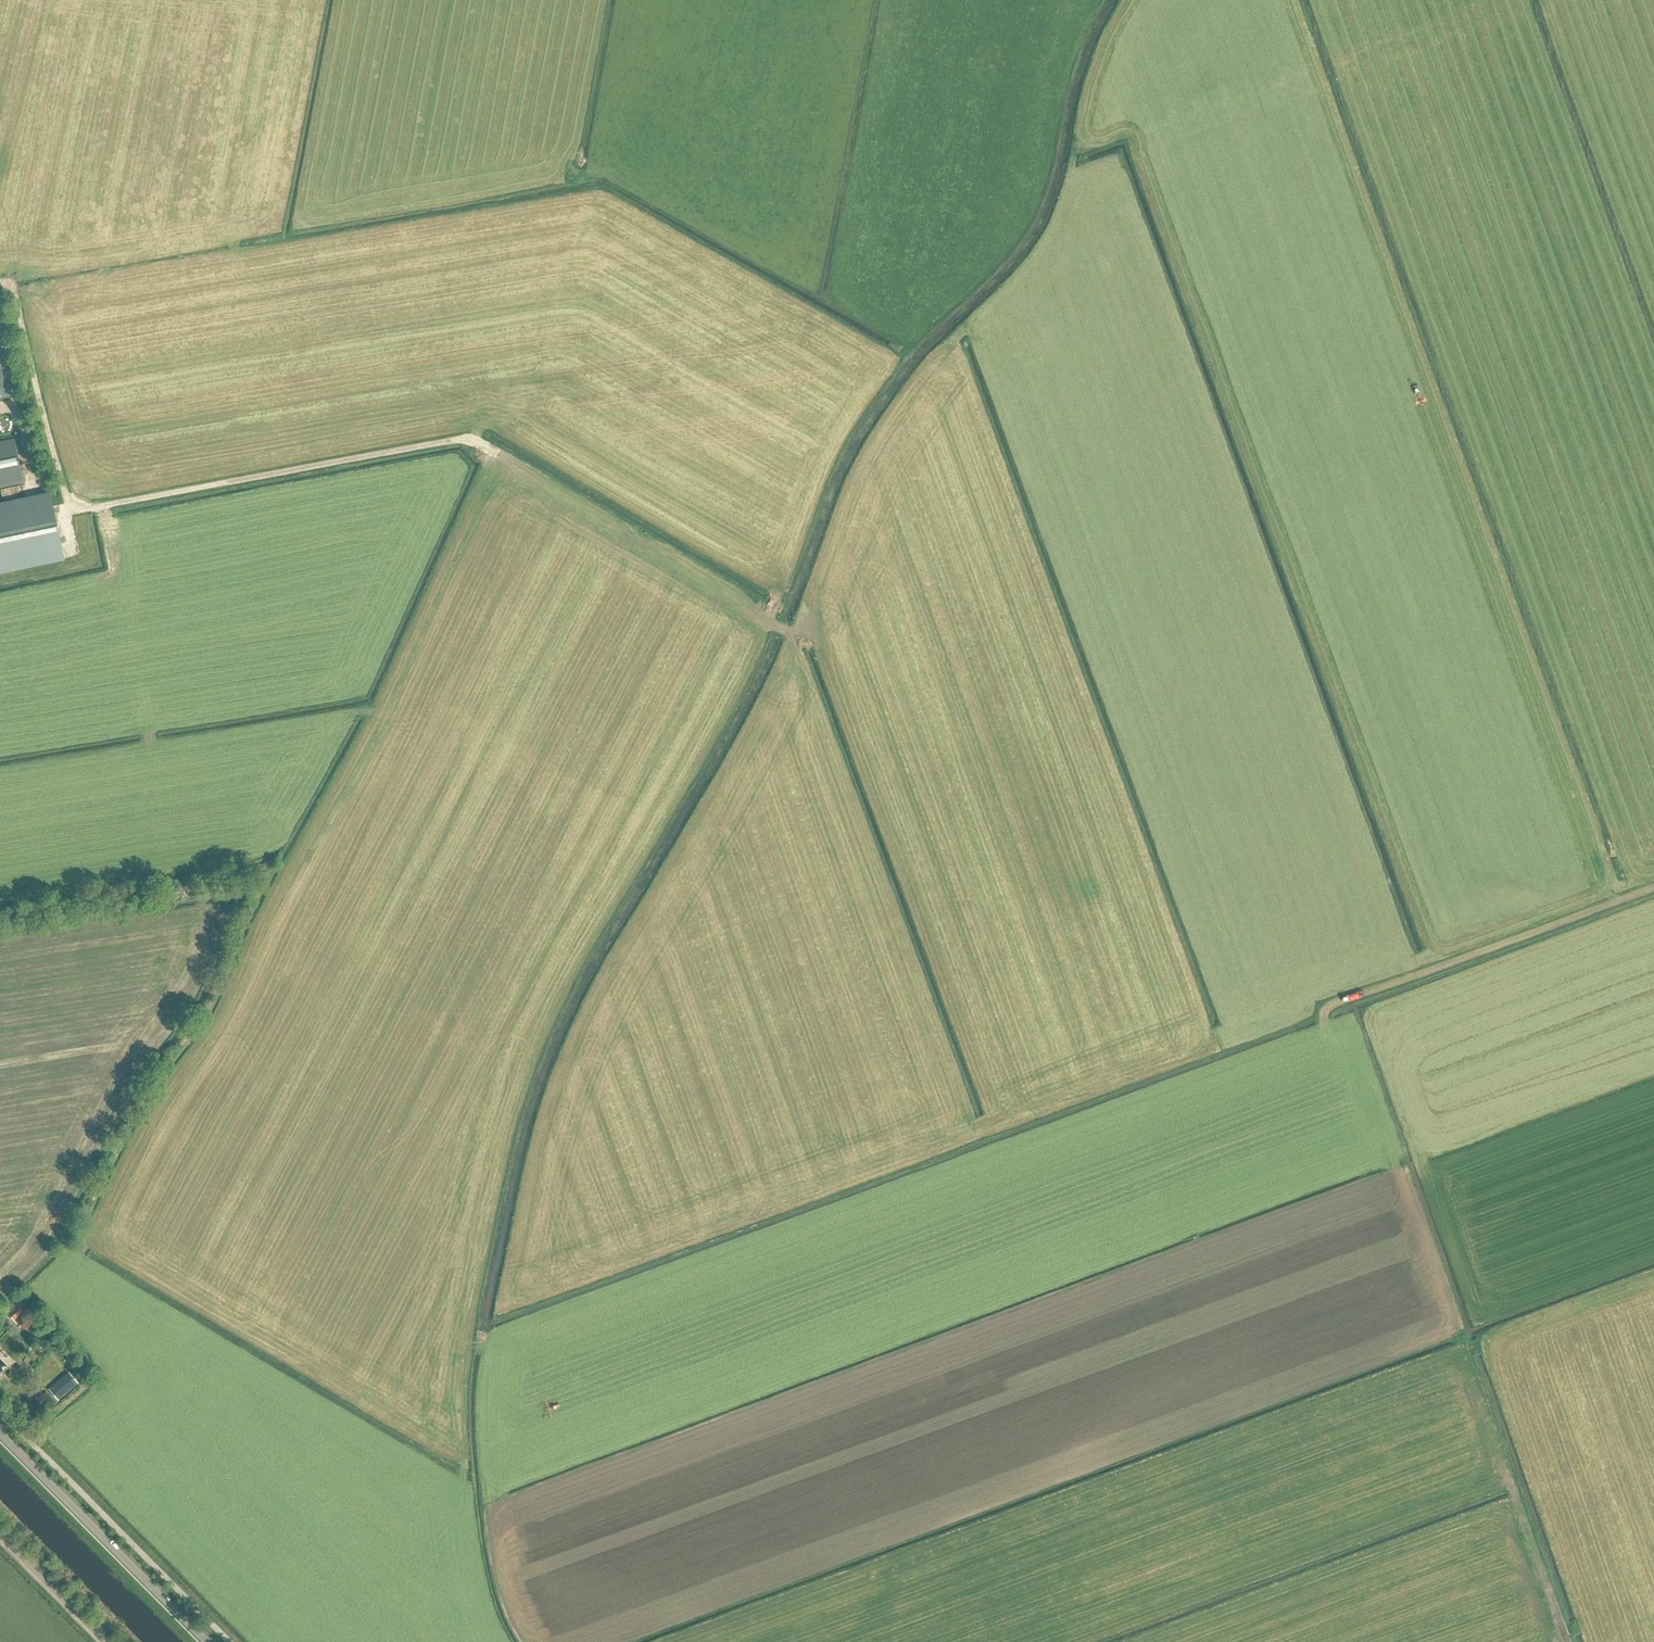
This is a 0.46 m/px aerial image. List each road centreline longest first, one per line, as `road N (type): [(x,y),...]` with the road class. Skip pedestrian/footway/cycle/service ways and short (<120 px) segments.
road 1 (secondary): [(207,1641),(0,1434)]
road 2 (unclassified): [(110,1641),(0,1531)]

